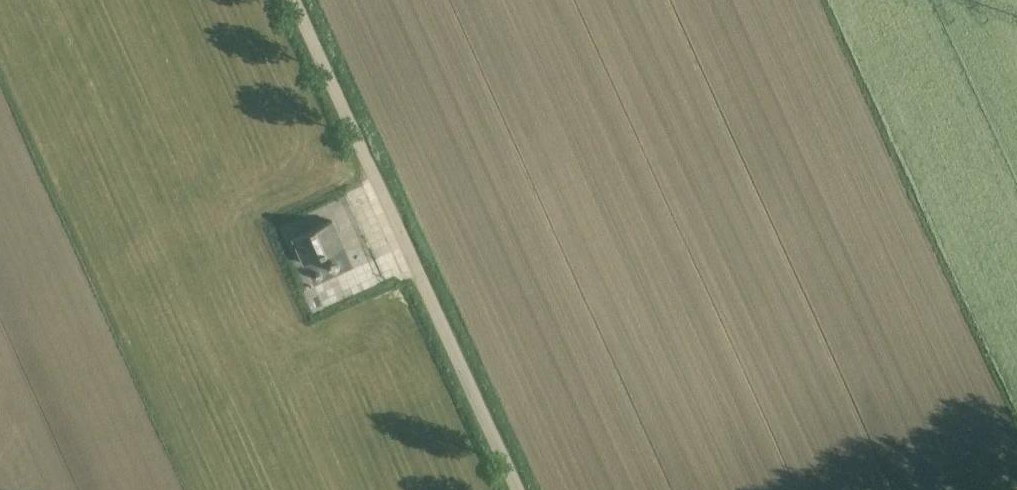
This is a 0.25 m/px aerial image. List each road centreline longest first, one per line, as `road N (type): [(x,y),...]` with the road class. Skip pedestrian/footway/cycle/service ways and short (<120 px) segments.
road 1 (unclassified): [(295,0),(518,489)]

